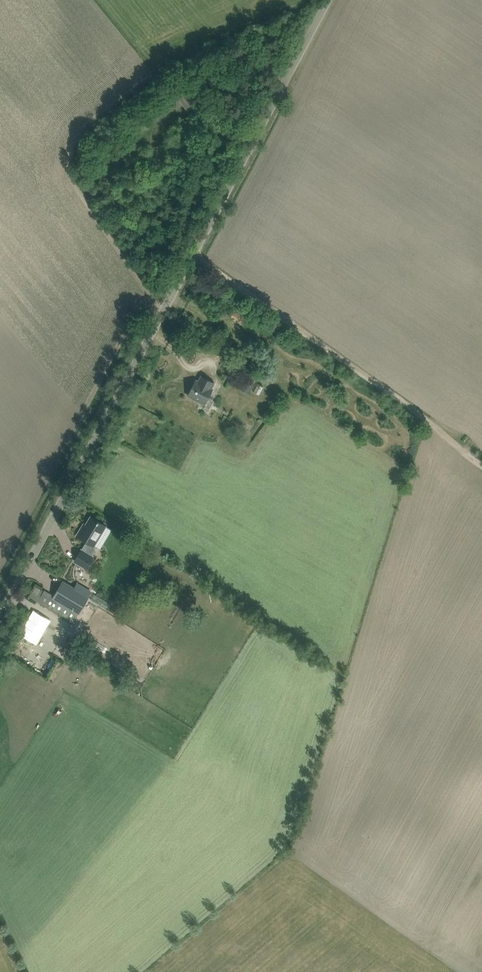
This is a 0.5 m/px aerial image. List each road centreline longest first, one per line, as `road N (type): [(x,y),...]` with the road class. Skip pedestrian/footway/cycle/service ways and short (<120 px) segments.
road 1 (unclassified): [(0,613),(331,0)]
road 2 (track): [(191,259),(481,469)]

